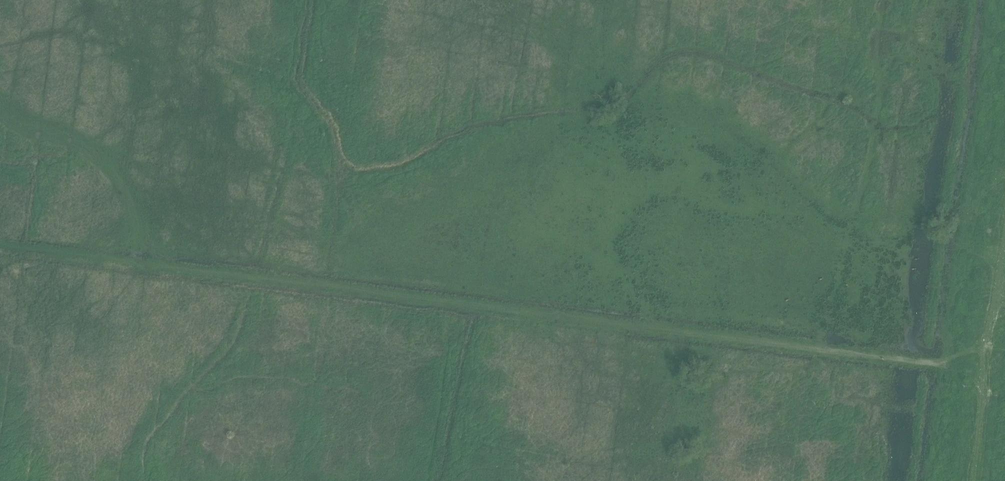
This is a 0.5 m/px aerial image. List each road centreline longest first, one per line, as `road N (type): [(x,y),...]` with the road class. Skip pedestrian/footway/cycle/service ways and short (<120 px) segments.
road 1 (track): [(986,343),(1004,199)]
road 2 (track): [(986,343),(972,480)]

